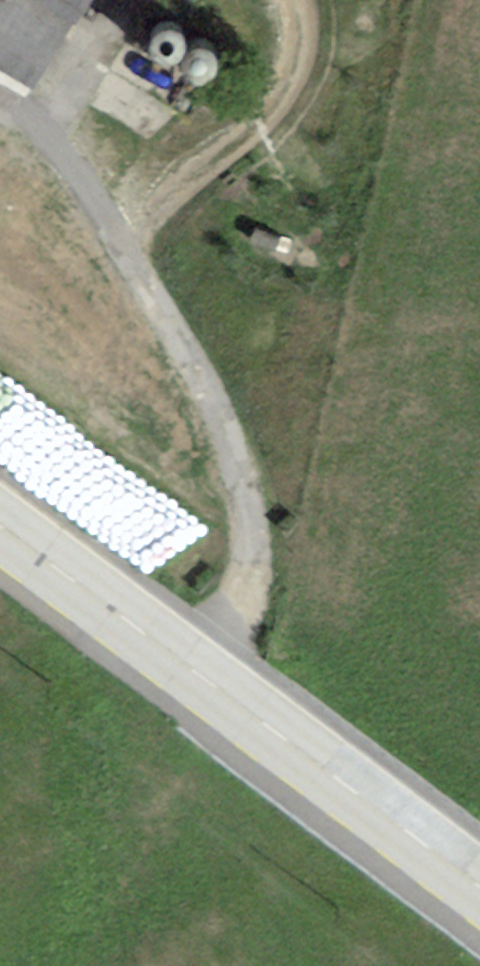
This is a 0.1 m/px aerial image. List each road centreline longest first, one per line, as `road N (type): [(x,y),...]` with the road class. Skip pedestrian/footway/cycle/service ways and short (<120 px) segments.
road 1 (track): [(0,106),(108,239),(241,460),(248,555),(227,632),(199,676)]
road 2 (primary): [(479,888),(0,527)]
road 3 (track): [(108,239),(275,109),(293,54),(284,0)]

